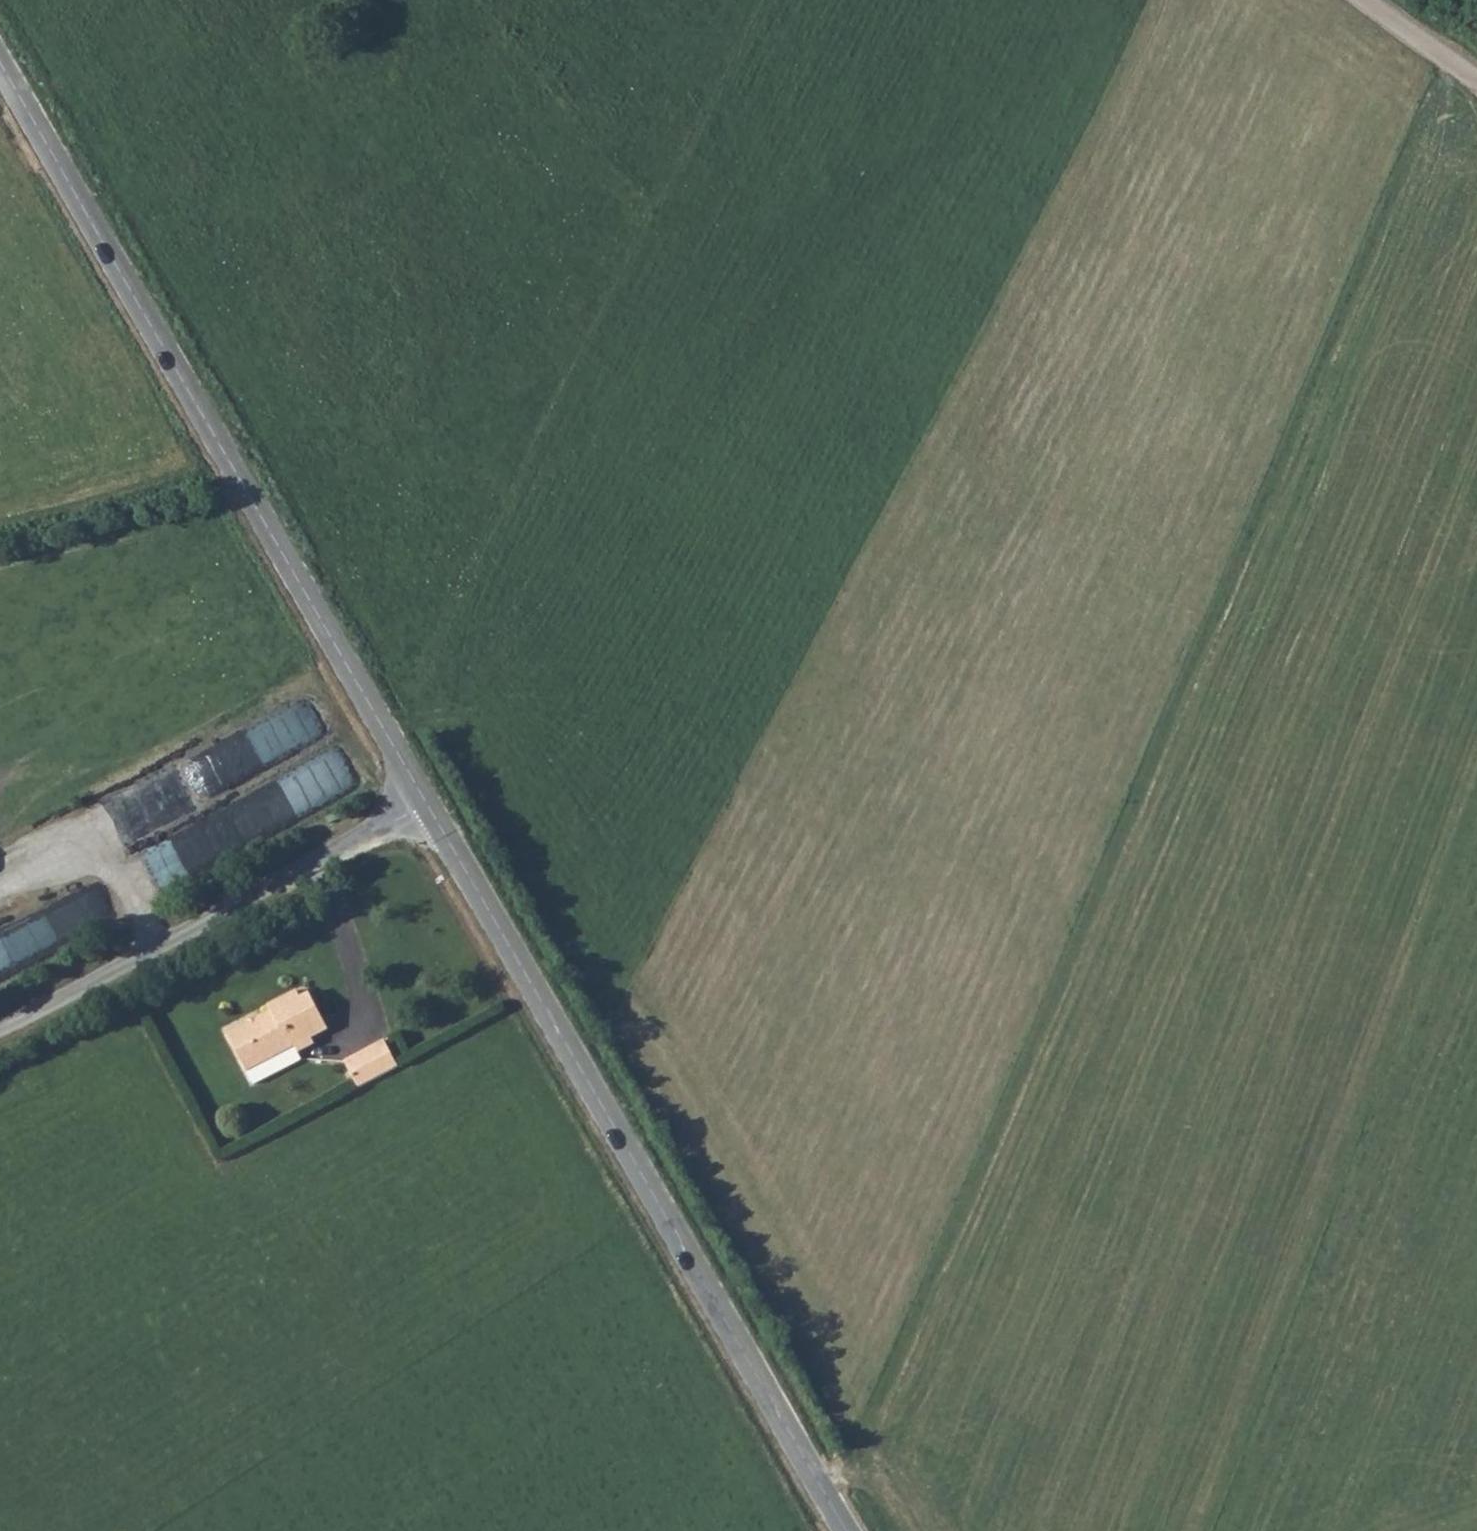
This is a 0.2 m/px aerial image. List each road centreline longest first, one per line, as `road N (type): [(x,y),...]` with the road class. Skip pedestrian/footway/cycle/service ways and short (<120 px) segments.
road 1 (tertiary): [(846,1530),(0,56)]
road 2 (track): [(1367,0),(1476,83)]

